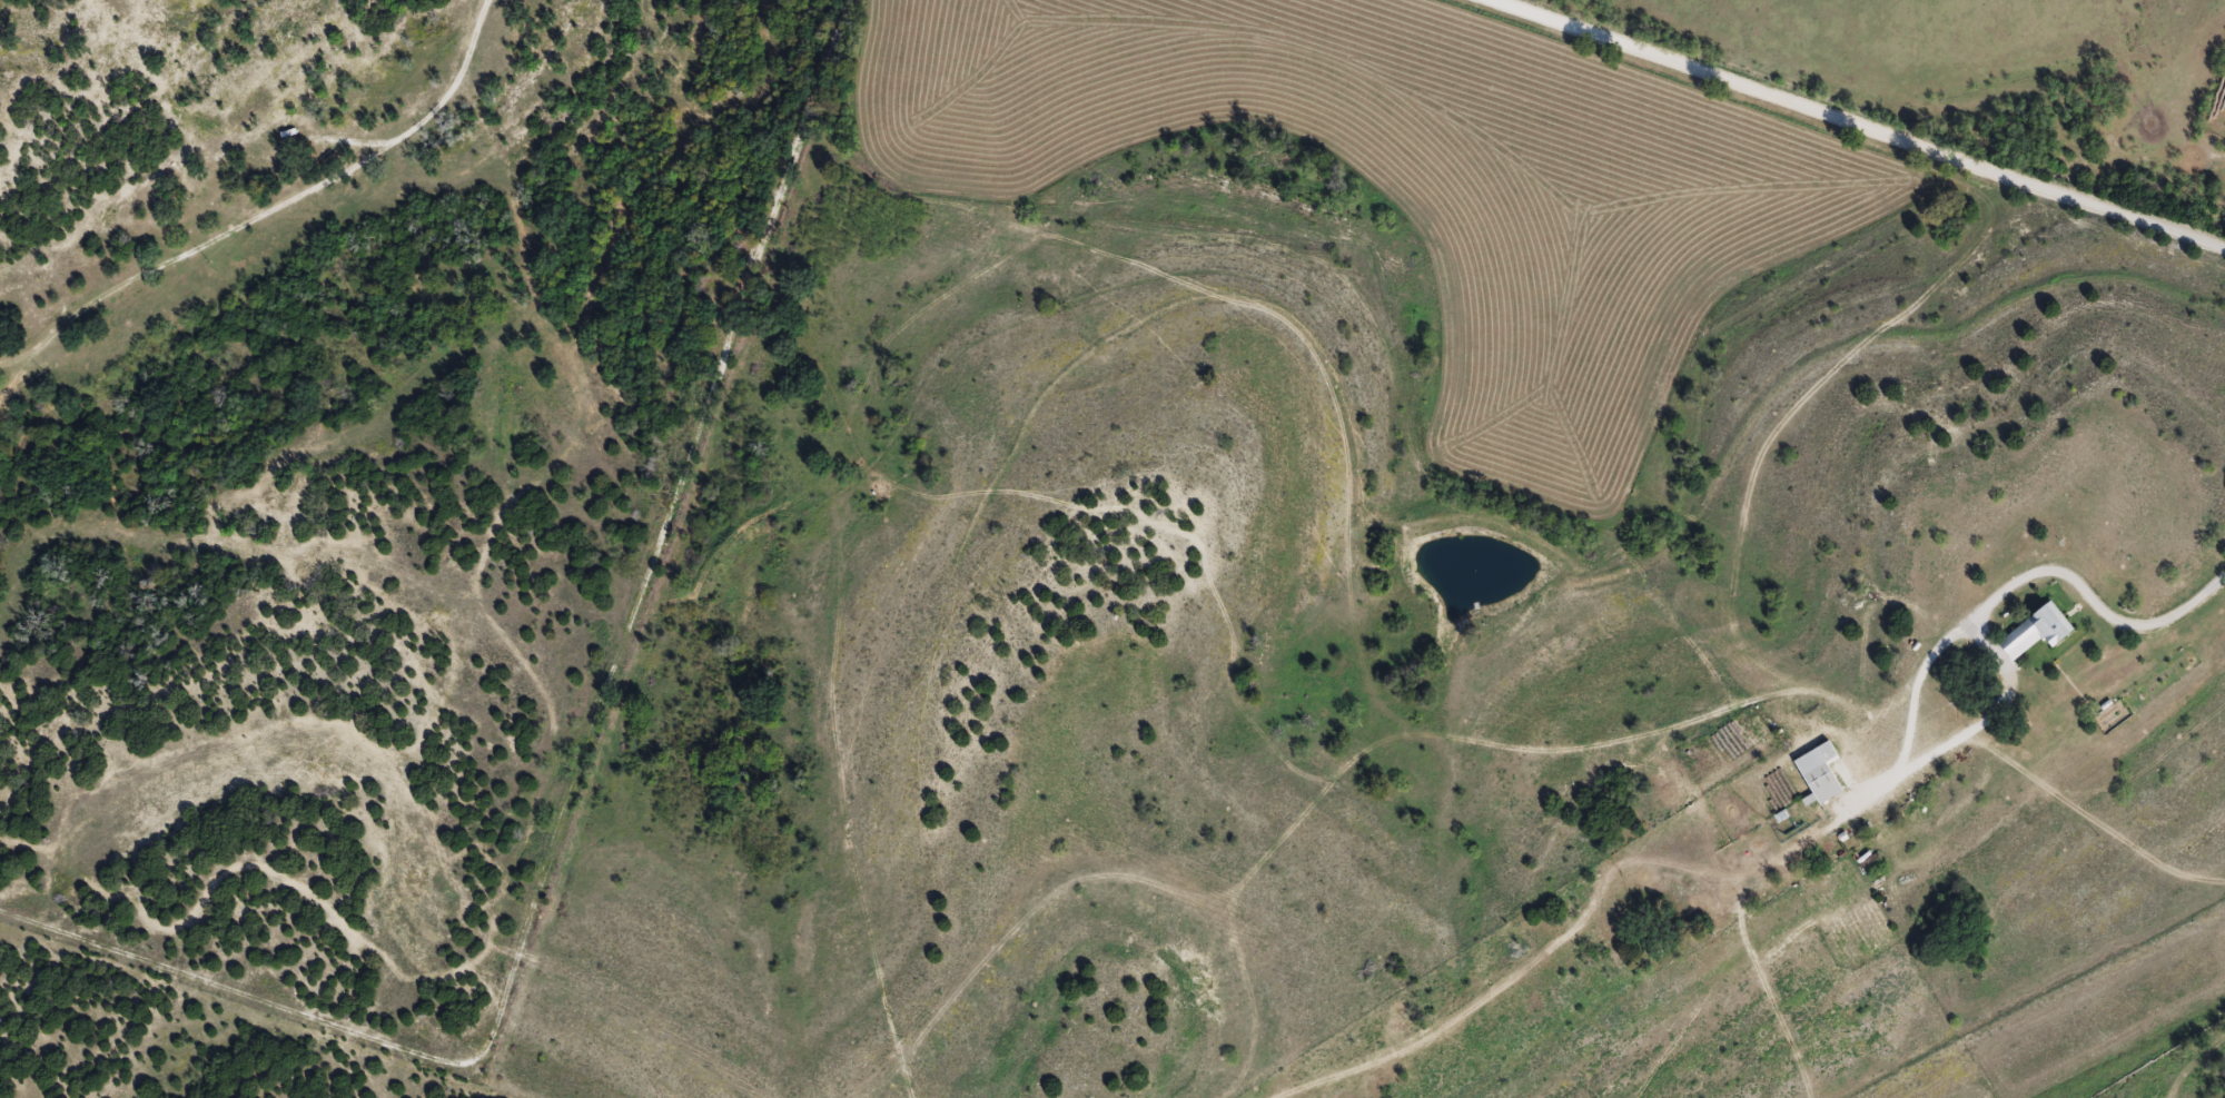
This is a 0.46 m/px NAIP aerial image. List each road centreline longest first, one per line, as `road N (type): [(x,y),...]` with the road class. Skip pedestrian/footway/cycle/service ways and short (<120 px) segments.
road 1 (residential): [(2224,258),(1458,0)]
road 2 (residential): [(851,1097),(753,991)]

